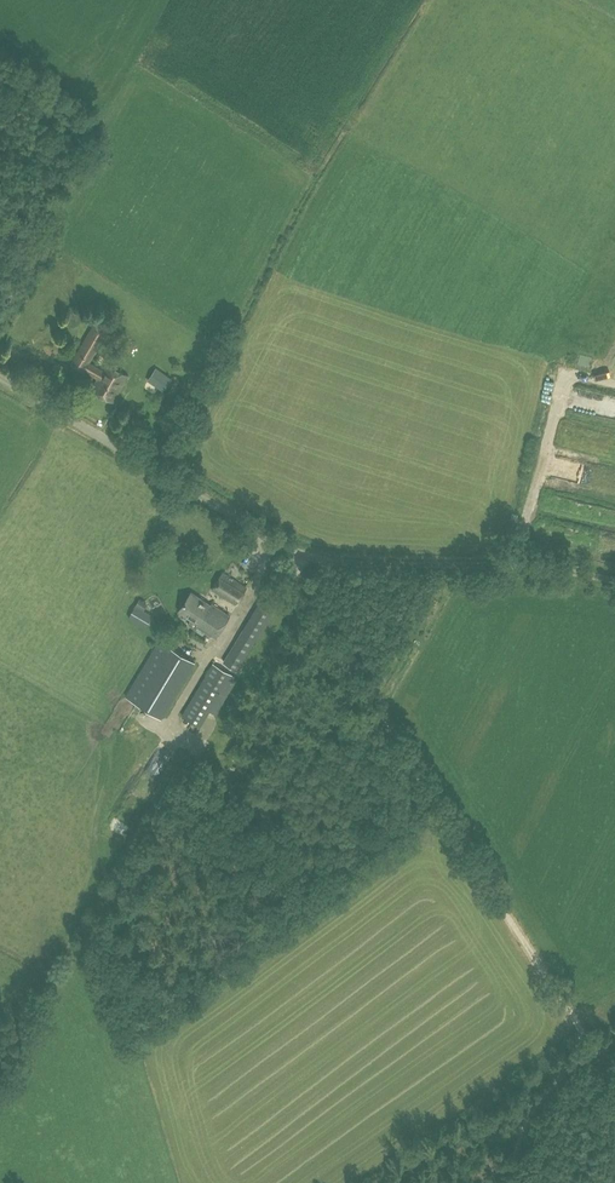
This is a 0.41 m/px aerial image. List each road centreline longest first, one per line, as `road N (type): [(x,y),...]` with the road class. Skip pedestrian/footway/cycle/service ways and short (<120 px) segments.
road 1 (track): [(302,552),(302,595),(578,1024),(579,1054),(529,1120),(516,1182)]
road 2 (unclassified): [(614,580),(542,567),(341,561),(302,552),(0,379)]

